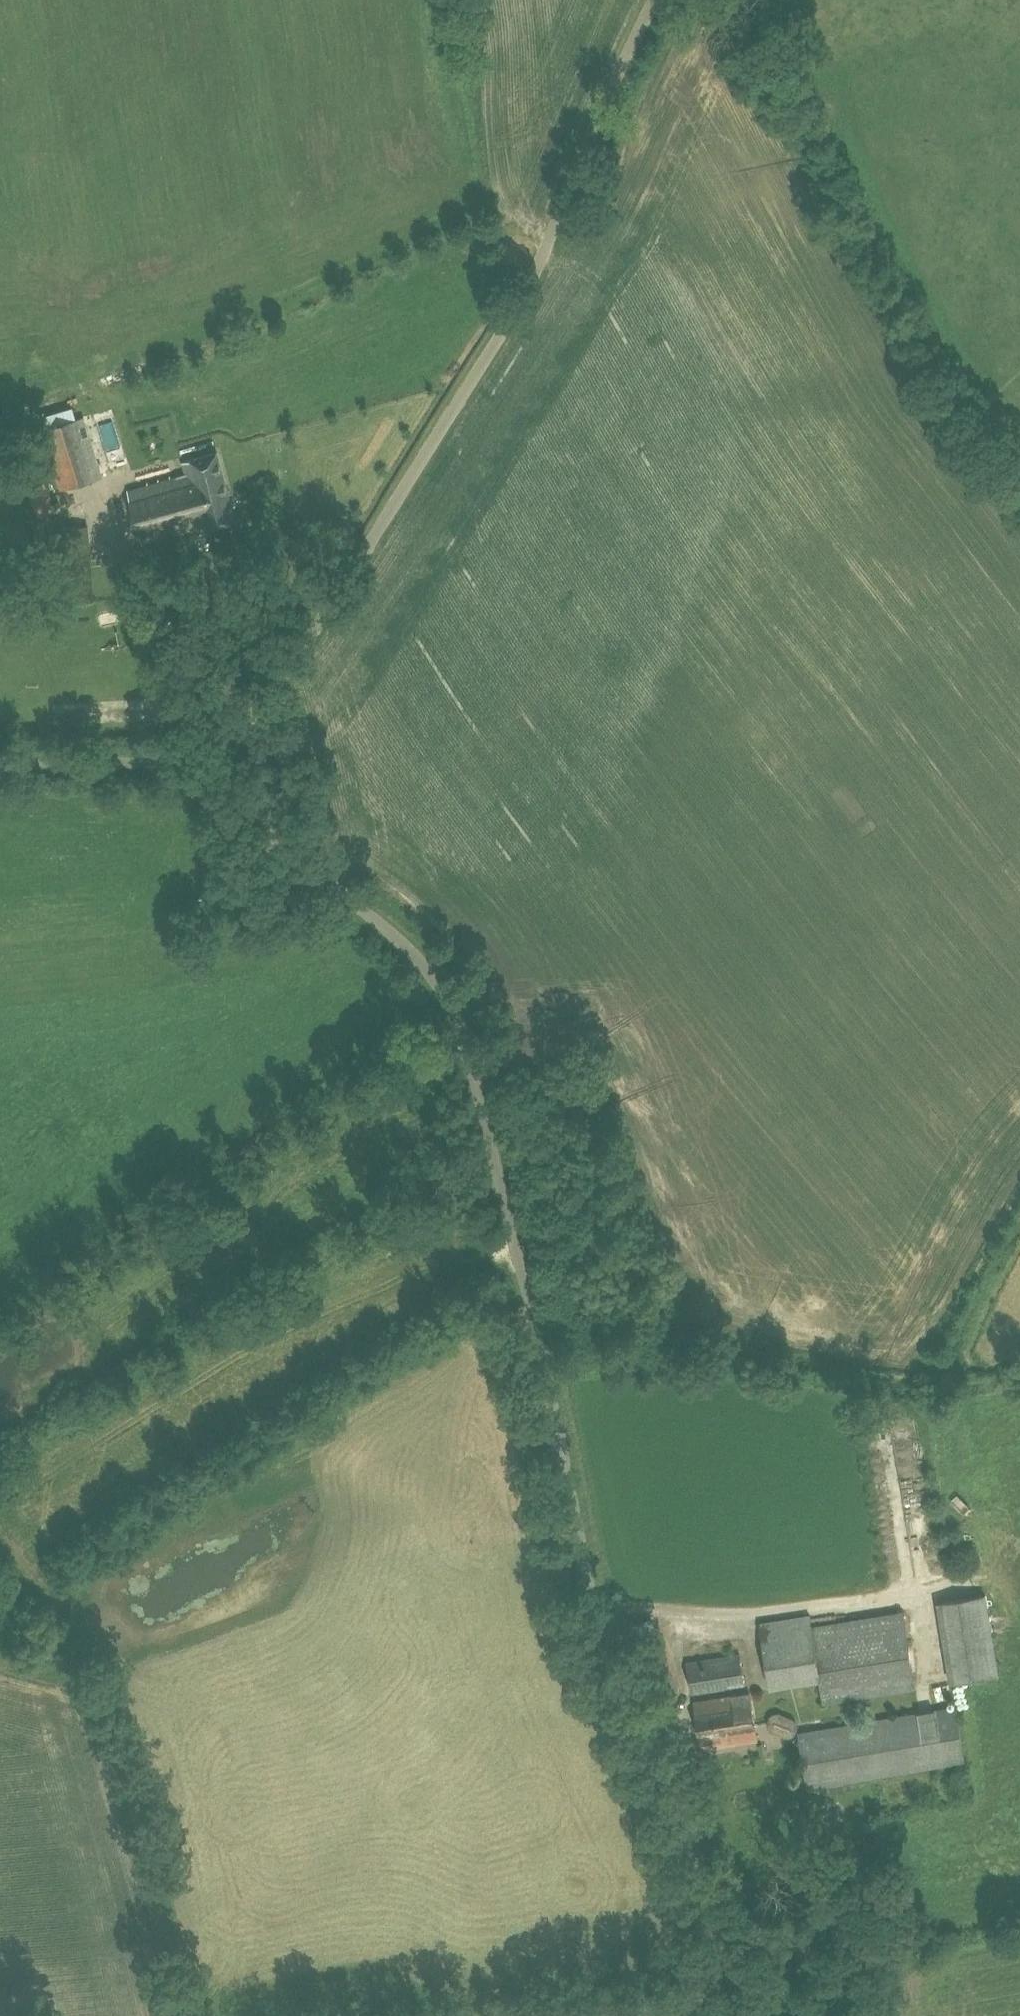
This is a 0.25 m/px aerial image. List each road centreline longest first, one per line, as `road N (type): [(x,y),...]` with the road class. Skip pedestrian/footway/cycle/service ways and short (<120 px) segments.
road 1 (unclassified): [(738,2015),(724,1924),(586,1566),(467,1034),(441,991),(374,917),(276,838),(235,782),(214,771)]
road 2 (unclassified): [(214,771),(314,631),(528,292),(655,0)]
road 3 (unclassified): [(214,771),(0,765)]

